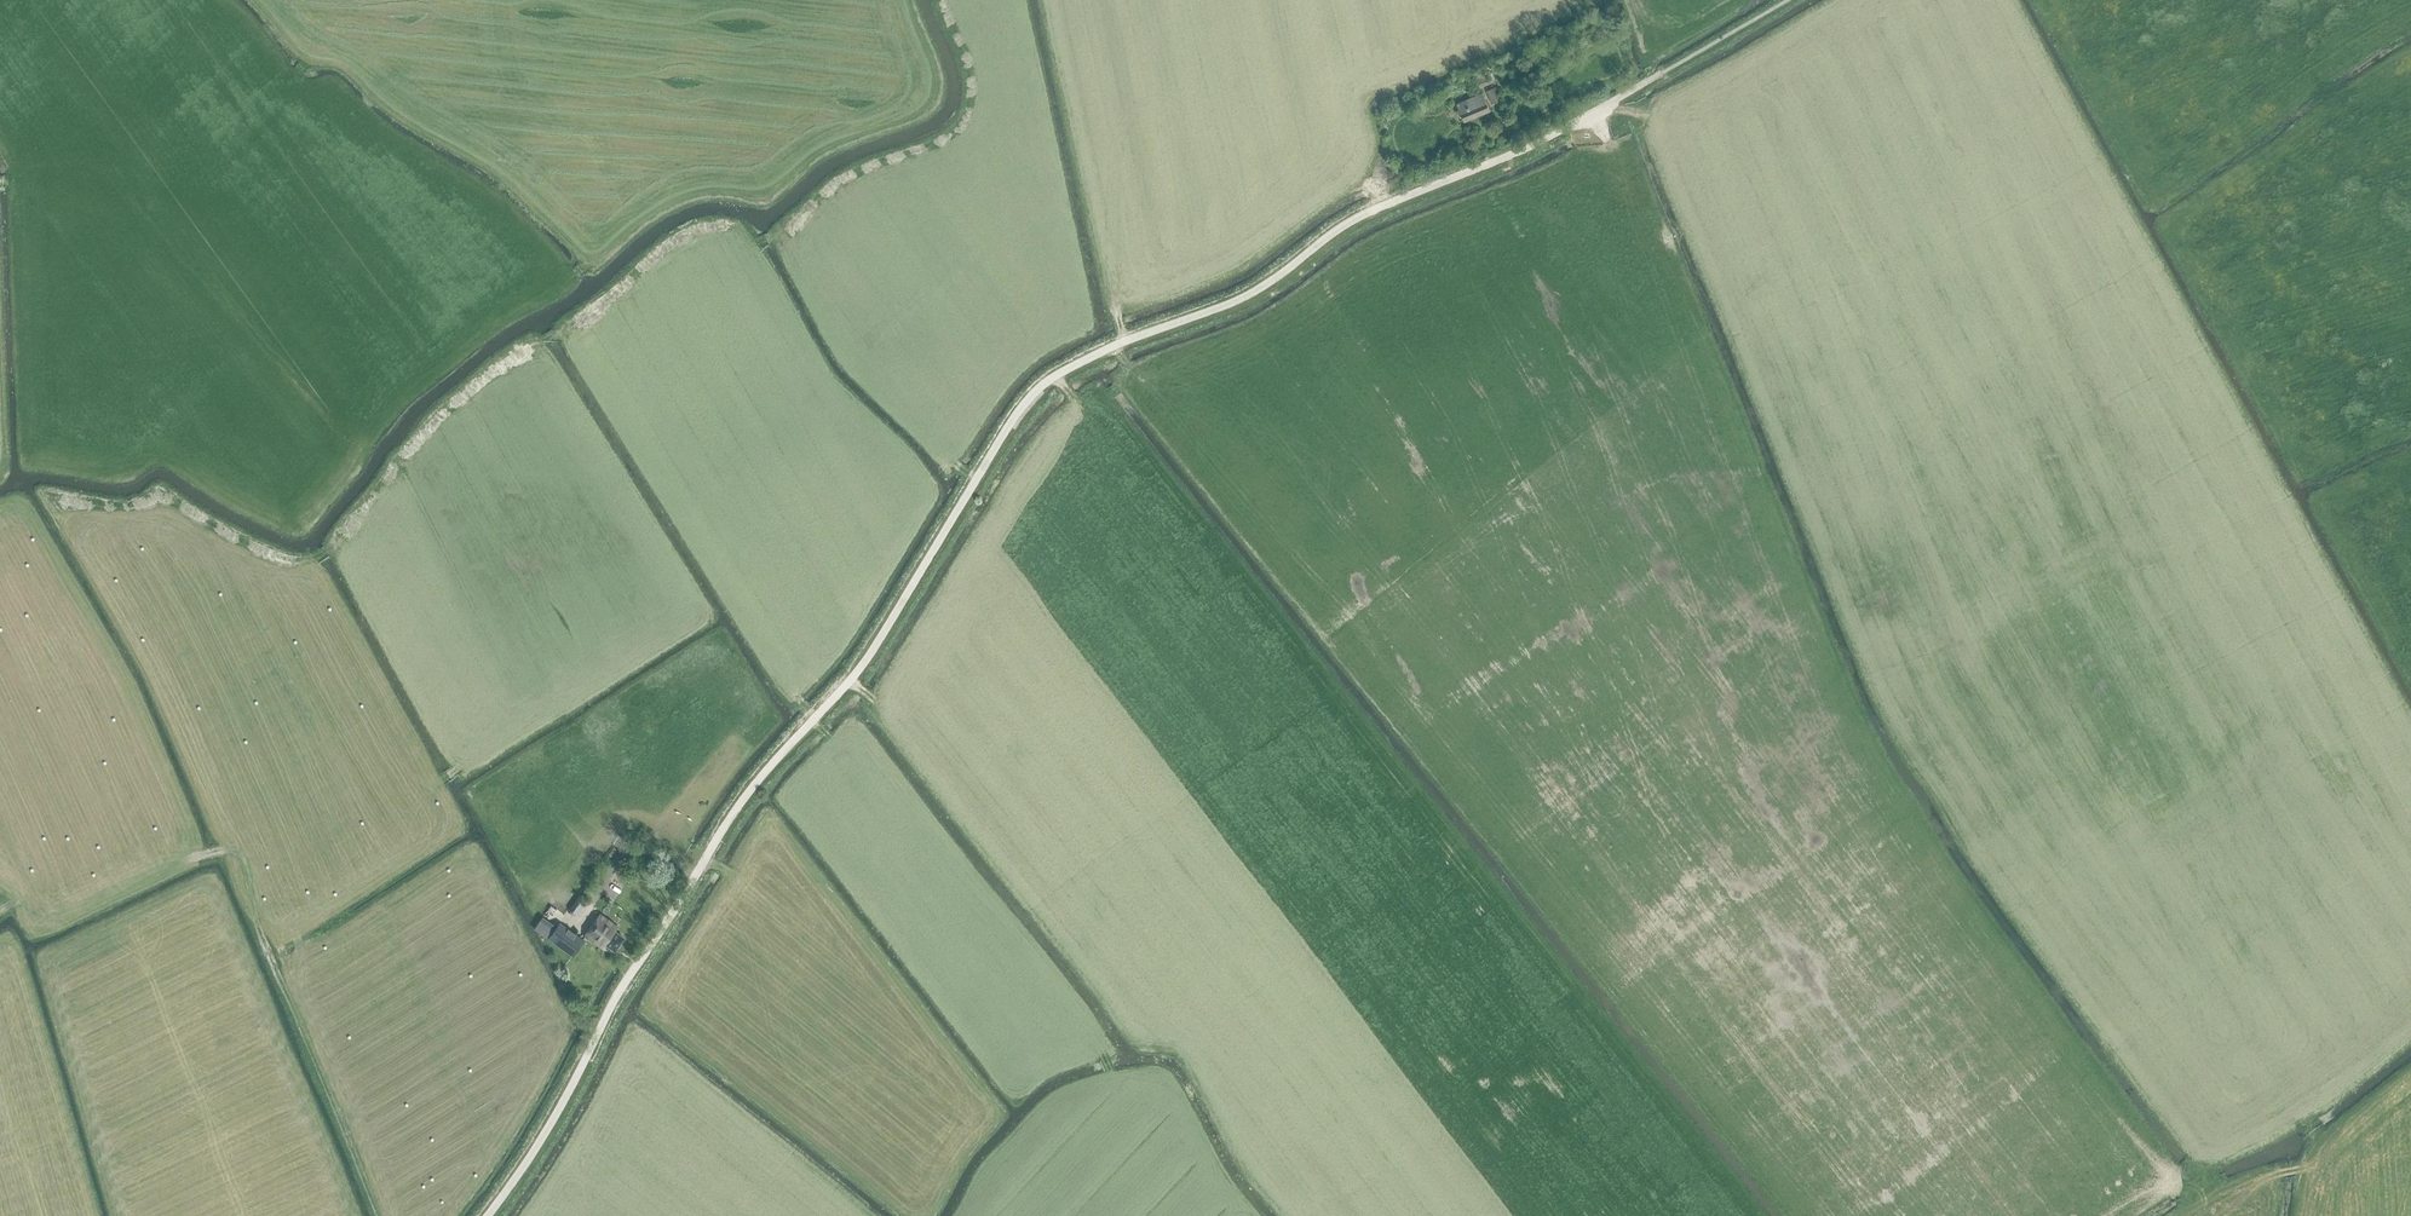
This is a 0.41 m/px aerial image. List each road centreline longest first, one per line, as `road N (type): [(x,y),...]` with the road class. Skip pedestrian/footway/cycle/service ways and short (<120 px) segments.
road 1 (unclassified): [(487,1215),(727,822),(865,662),(1035,391),(1124,341),(1243,298),(1359,217),(1529,147),(1661,74)]

